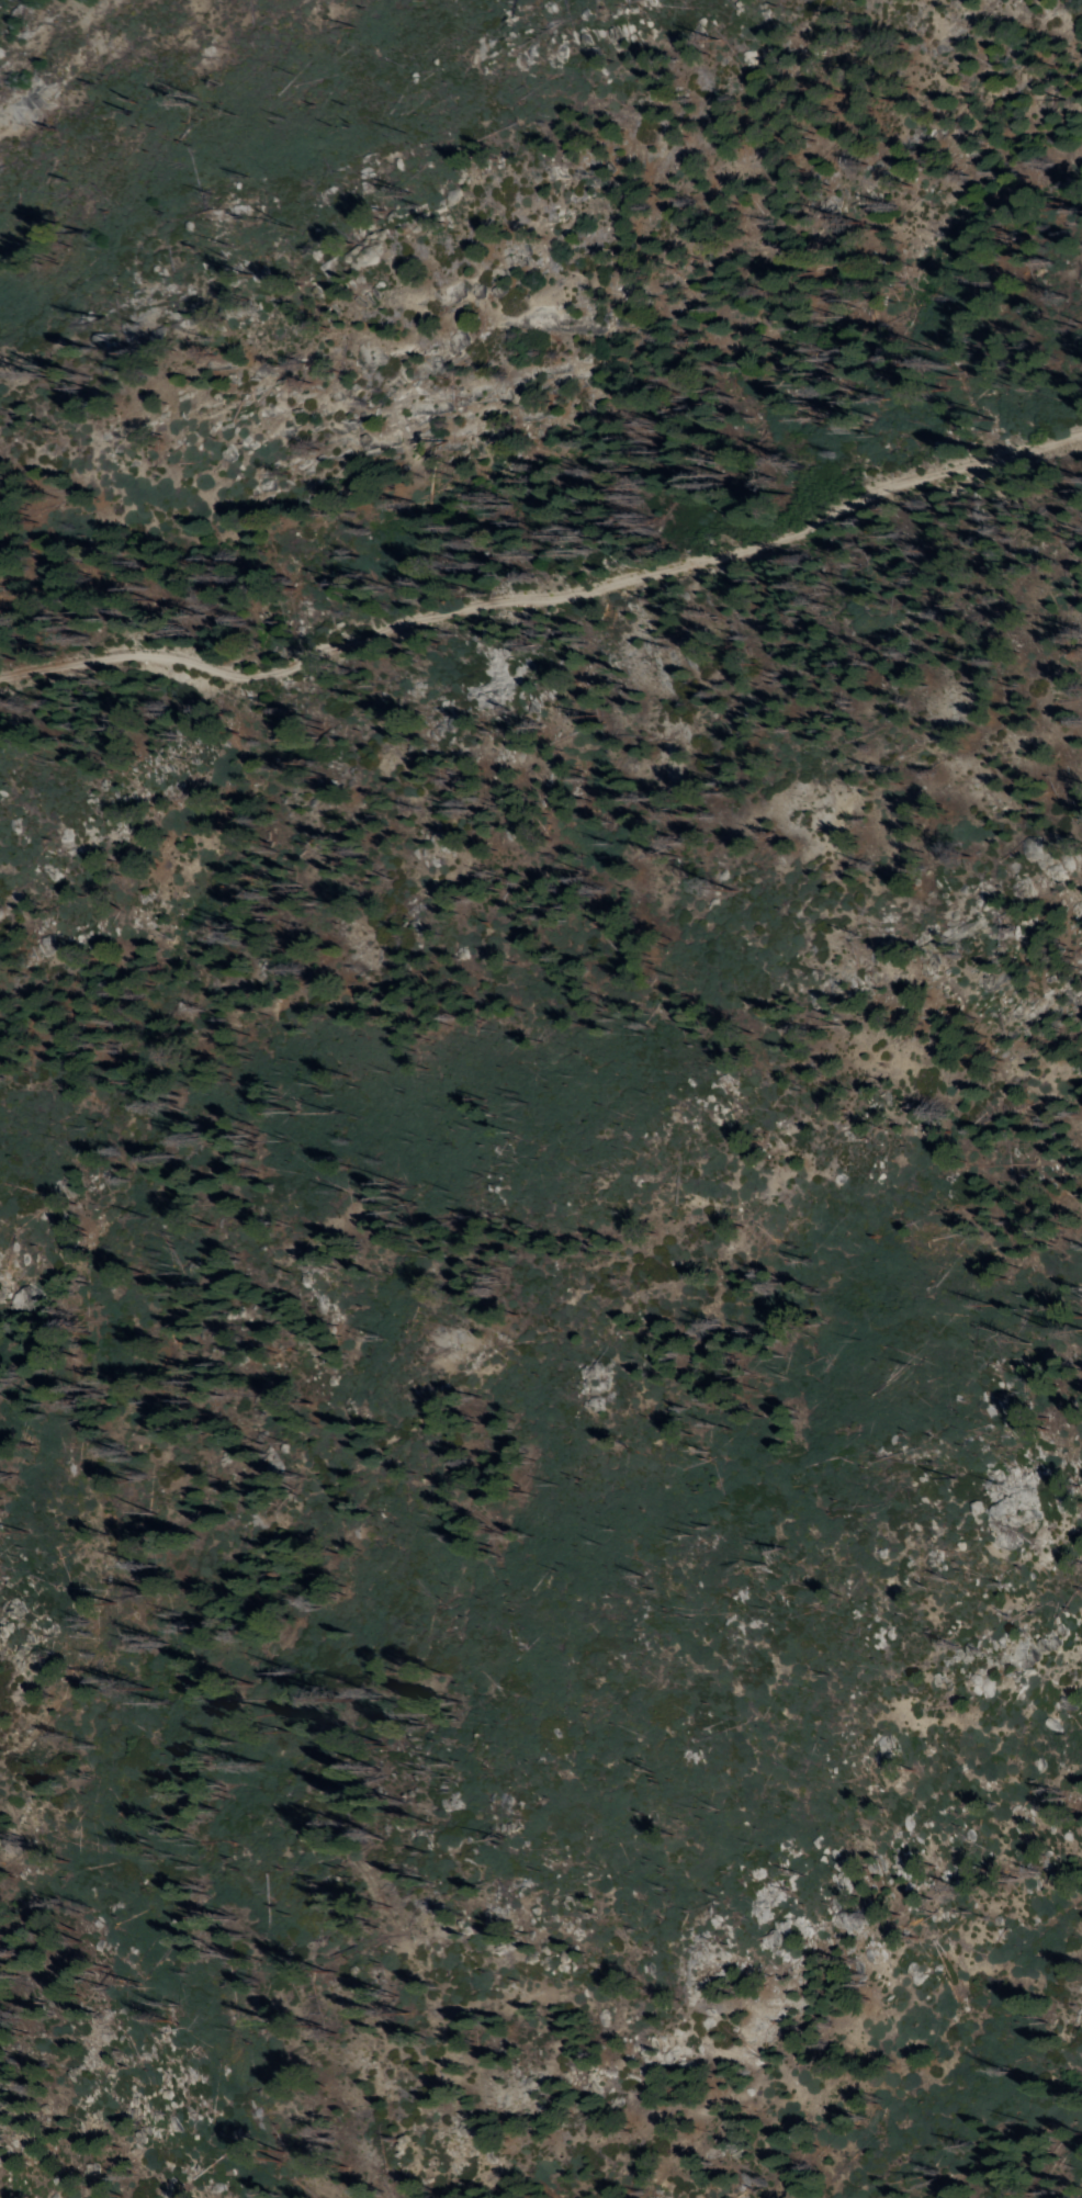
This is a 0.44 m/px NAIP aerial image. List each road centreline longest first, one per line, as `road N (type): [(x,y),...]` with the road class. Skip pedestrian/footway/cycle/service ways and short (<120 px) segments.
road 1 (track): [(1081,431),(853,488),(252,670),(90,656),(0,664)]

